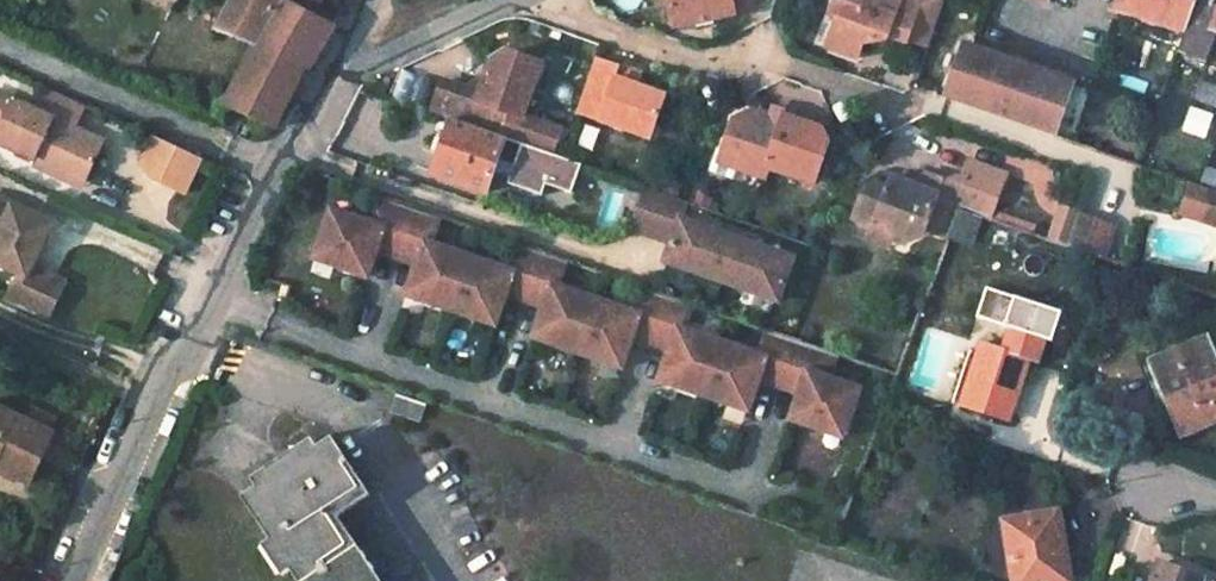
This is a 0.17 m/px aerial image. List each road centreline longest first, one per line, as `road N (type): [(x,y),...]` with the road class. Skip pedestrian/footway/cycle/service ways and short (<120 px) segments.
road 1 (residential): [(749,490),(208,301)]
road 2 (residential): [(890,105),(762,58),(714,68),(525,0)]
road 3 (residential): [(467,580),(353,410),(187,348)]
road 4 (residential): [(208,301),(331,61)]
road 5 (residential): [(75,580),(187,348)]
road 6 (residential): [(510,0),(367,68),(331,61)]

